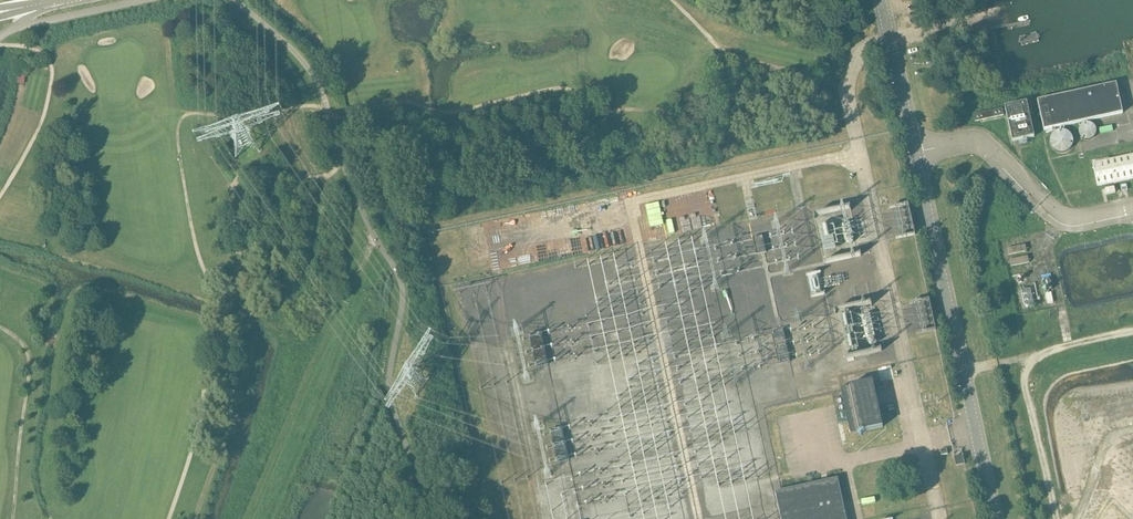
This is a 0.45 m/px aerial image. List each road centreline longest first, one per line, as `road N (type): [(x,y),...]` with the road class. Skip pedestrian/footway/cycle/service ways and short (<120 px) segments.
road 1 (tertiary): [(995,518),(882,0)]
road 2 (track): [(374,236),(246,518)]

